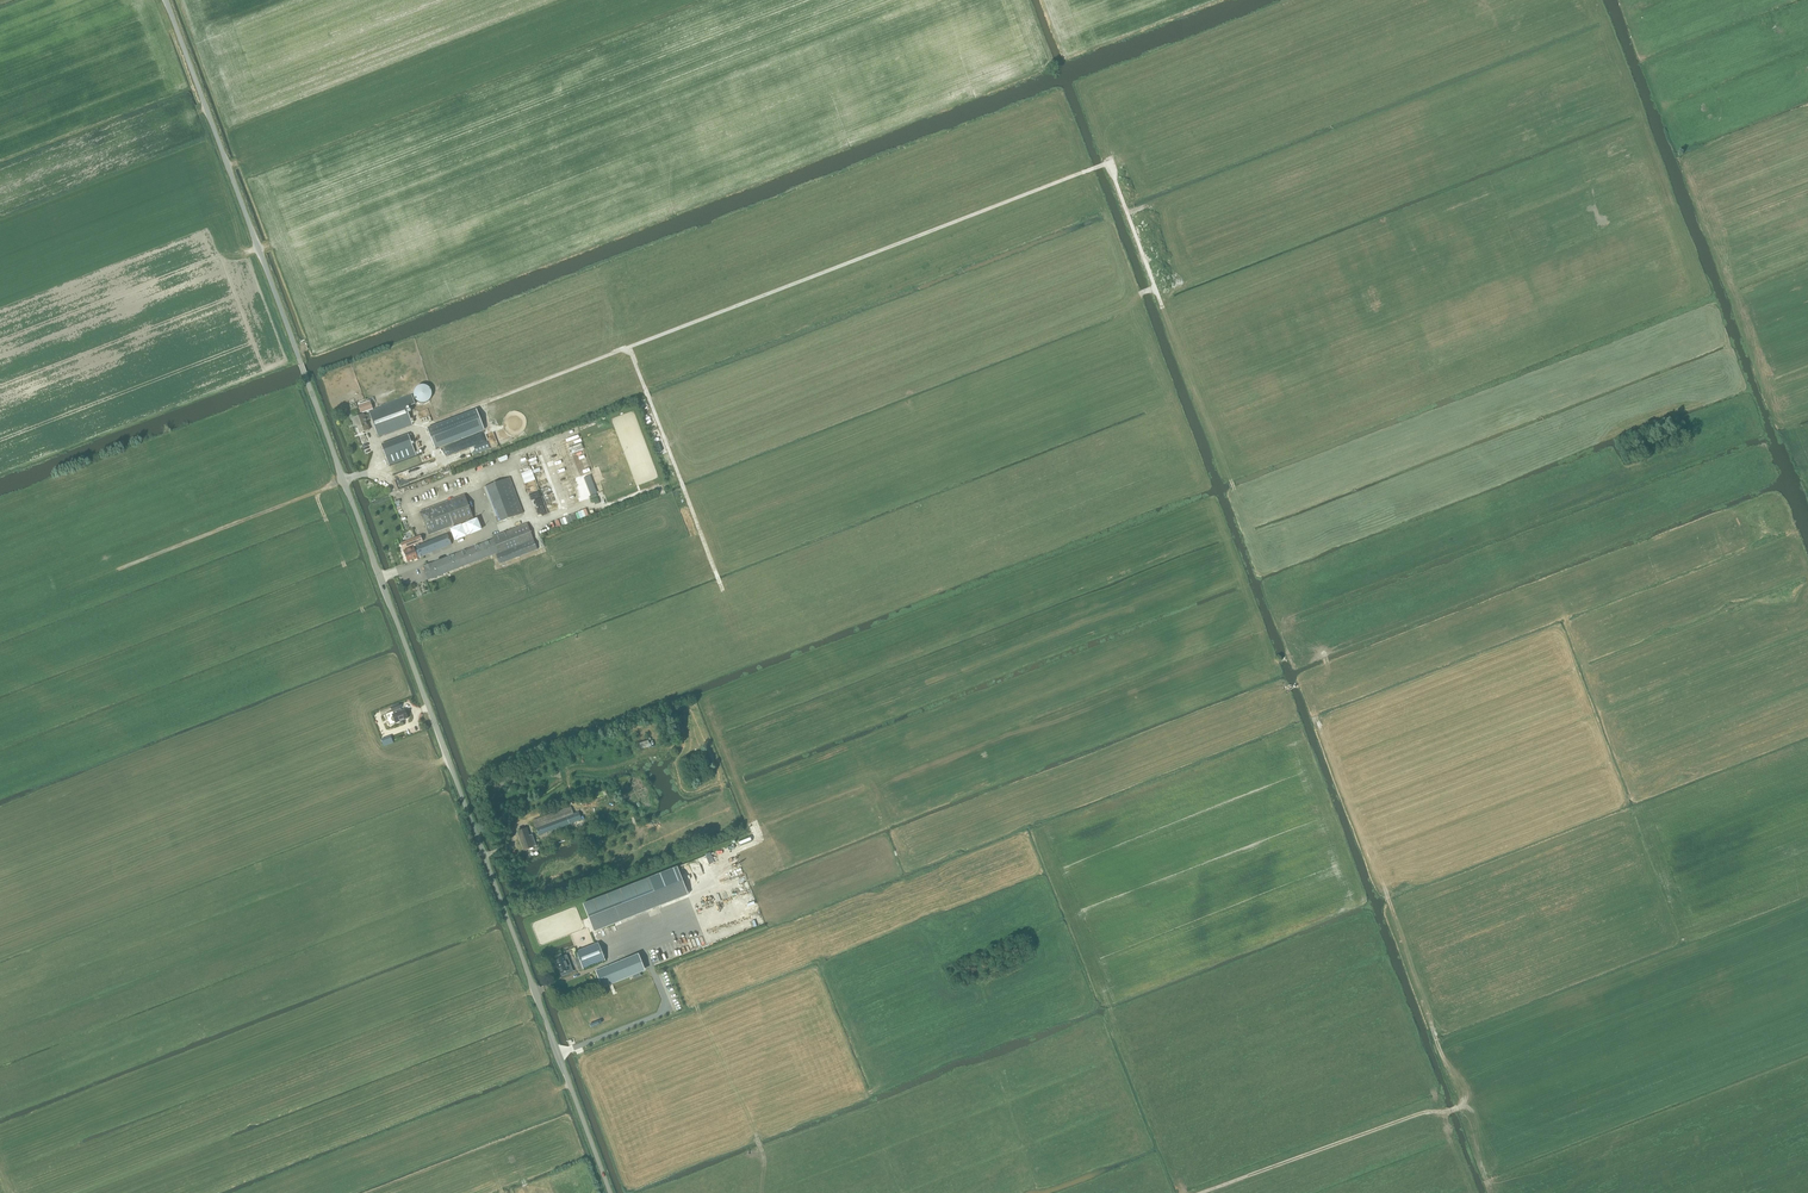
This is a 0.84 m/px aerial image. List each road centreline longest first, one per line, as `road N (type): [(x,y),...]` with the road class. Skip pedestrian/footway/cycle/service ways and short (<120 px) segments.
road 1 (unclassified): [(610,1192),(165,0)]
road 2 (track): [(435,422),(1111,163),(1163,306)]
road 3 (track): [(672,933),(897,854),(1313,678)]
road 4 (track): [(1200,1192),(1423,1112),(1458,1106)]
road 5 (track): [(722,590),(627,347)]

